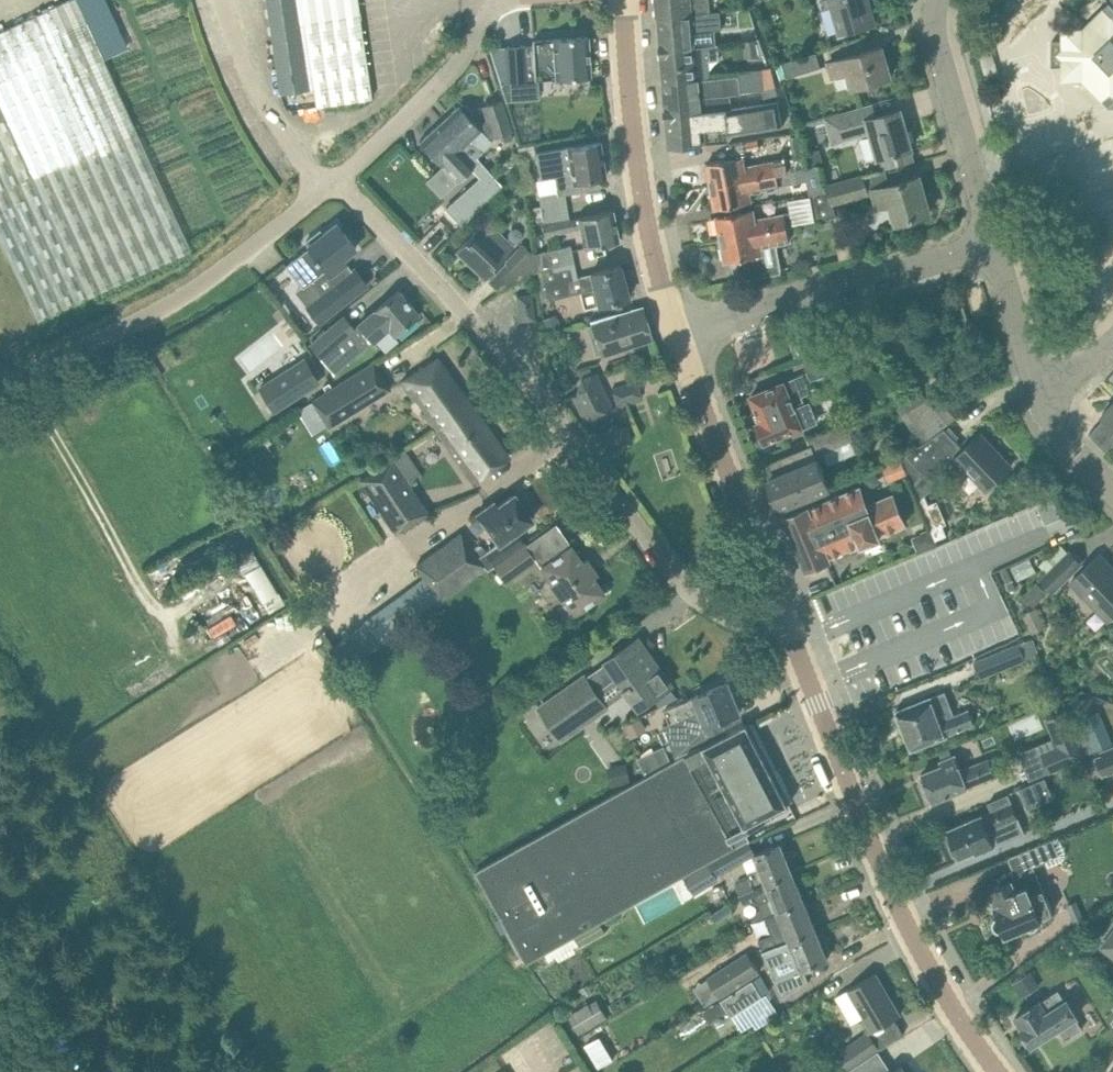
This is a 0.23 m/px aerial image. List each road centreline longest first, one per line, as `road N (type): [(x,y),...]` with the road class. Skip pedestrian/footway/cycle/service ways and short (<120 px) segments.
road 1 (residential): [(324,189),(363,212),(410,258),(716,610),(794,632)]
road 2 (tertiary): [(999,1071),(952,1009),(899,912),(794,632)]
road 3 (unclassified): [(0,392),(232,268),(324,189)]
road 4 (tertiary): [(676,329),(645,192),(624,0)]
road 5 (residential): [(676,329),(995,242)]
road 6 (tertiary): [(794,632),(676,329)]
road 7 (unclassified): [(324,189),(418,111),(513,0)]
road 8 (residential): [(995,242),(942,34),(941,0)]
road 9 (residential): [(324,189),(273,138),(228,41),(221,0)]
road 10 (residential): [(1046,402),(995,242)]

